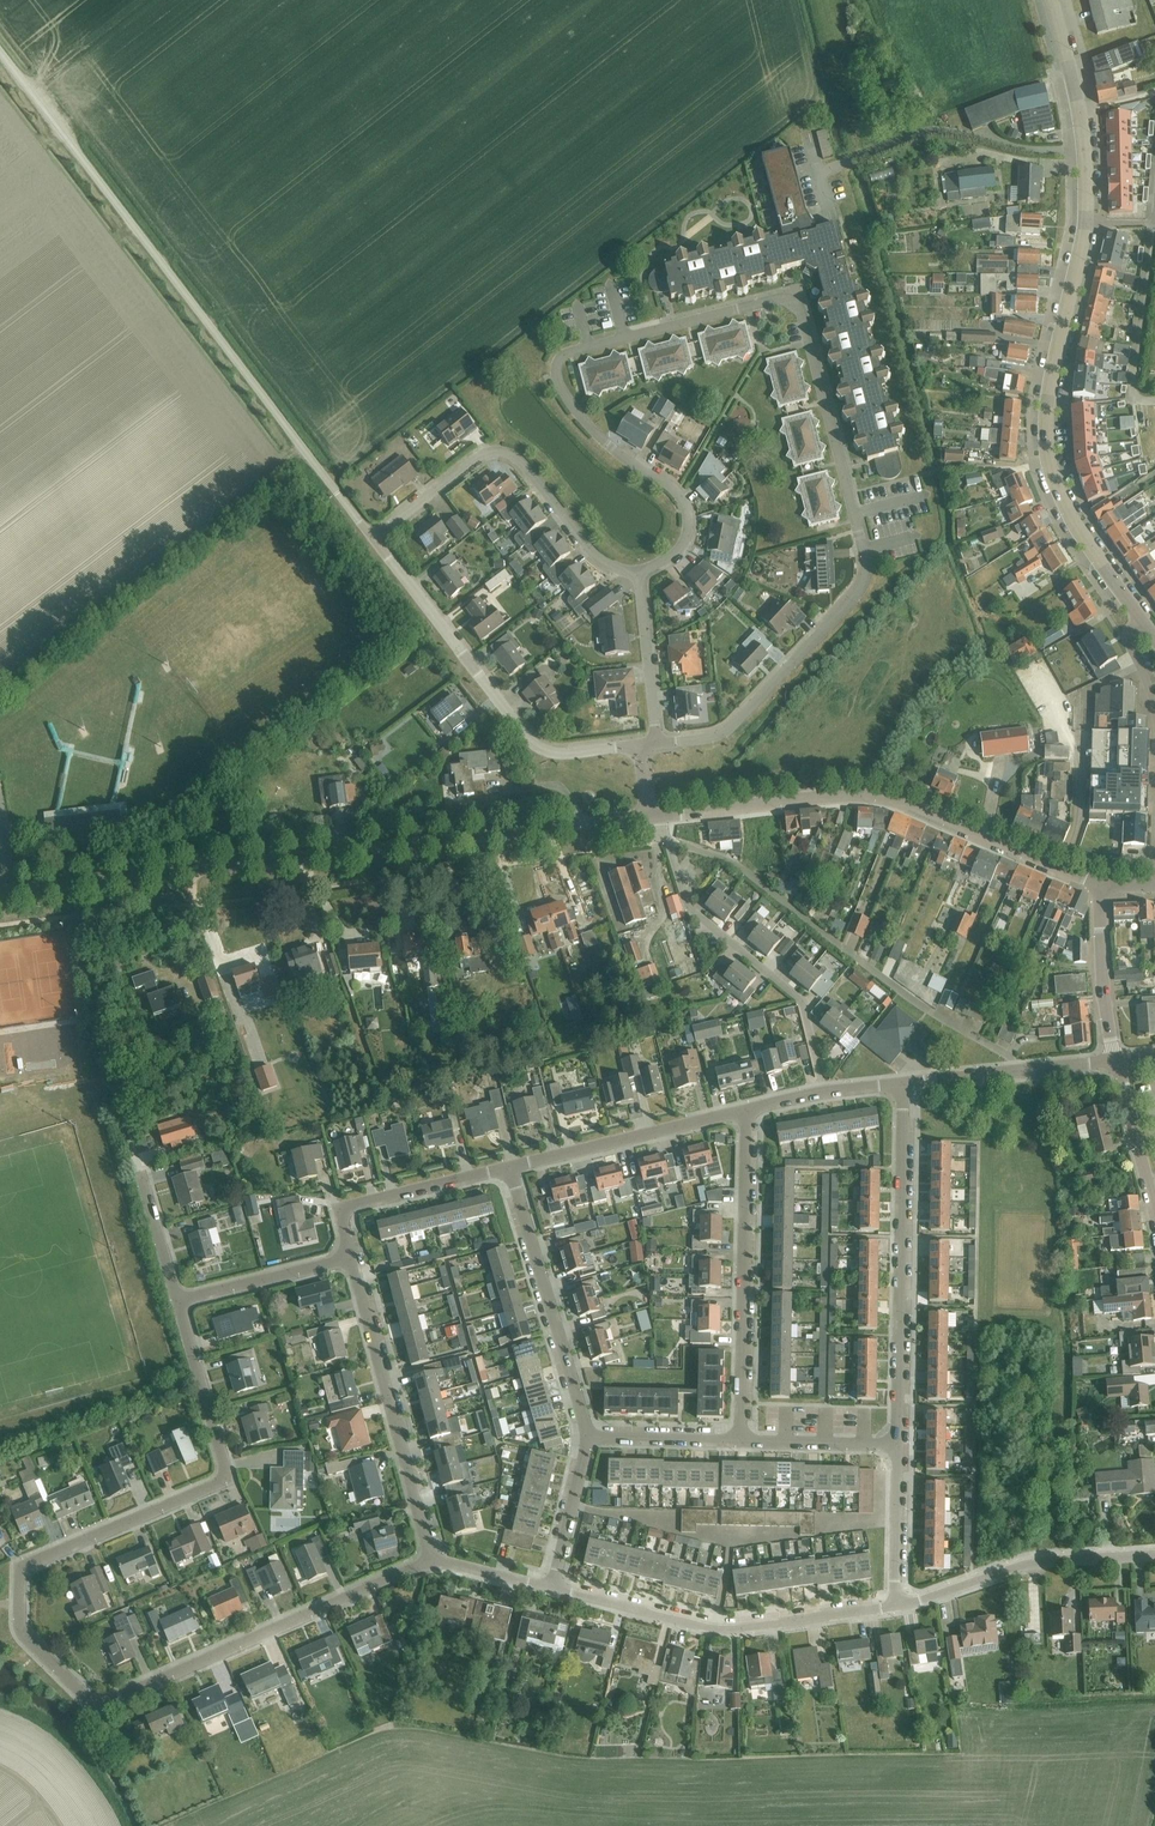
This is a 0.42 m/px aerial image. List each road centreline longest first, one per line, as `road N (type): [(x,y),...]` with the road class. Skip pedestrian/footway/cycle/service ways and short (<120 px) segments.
road 1 (residential): [(657,743),(731,727),(864,583),(867,557),(791,300),(559,358),(558,385),(597,436),(685,505),(680,547),(639,571)]
road 2 (residential): [(430,1560),(97,1705),(28,1640),(19,1621),(21,1568),(219,1484),(225,1474),(178,1301)]
road 3 (tertiary): [(649,819),(0,894)]
road 4 (unclassified): [(337,492),(0,53)]
road 5 (tertiary): [(1102,889),(882,800),(649,819)]
road 6 (tertiary): [(1143,623),(1070,517),(1048,459),(1046,414),(1085,225)]
road 7 (residential): [(1016,1071),(1009,1057),(902,992),(747,873),(667,840)]
road 8 (residential): [(639,745),(564,754),(528,741),(373,538)]
road 9 (residential): [(896,1445),(903,1084)]
road 10 (residential): [(552,1589),(713,1628),(894,1606)]
road 11 (residential): [(639,571),(597,557),(522,460),(503,451),(482,454),(373,538)]
road 12 (residential): [(739,1441),(748,1110)]
road 13 (residential): [(430,1560),(352,1259)]
road 14 (residential): [(667,840),(698,913),(800,999),(824,1093)]
road 15 (residential): [(589,1437),(509,1168)]
road 16 (residential): [(178,1301),(103,1037)]
road 17 (residential): [(894,1606),(1019,1564),(1154,1554)]
road 18 (residential): [(827,169),(934,133),(1033,150),(1084,149)]
road 19 (residential): [(509,1168),(748,1110)]
road 20 (residential): [(352,1259),(344,1209),(509,1168)]
road 21 (residential): [(178,1301),(352,1259)]
road 22 (residential): [(657,743),(639,571)]
road 23 (residential): [(1115,1060),(1102,889)]
road 24 (residential): [(894,1606),(896,1445)]
road 25 (residential): [(1154,1215),(1115,1060)]
road 26 (residential): [(739,1441),(896,1445)]
road 27 (residential): [(552,1589),(589,1437)]
road 28 (tertiary): [(1084,149),(1050,0)]
road 29 (residential): [(589,1437),(739,1441)]
road 30 (residential): [(430,1560),(552,1589)]

